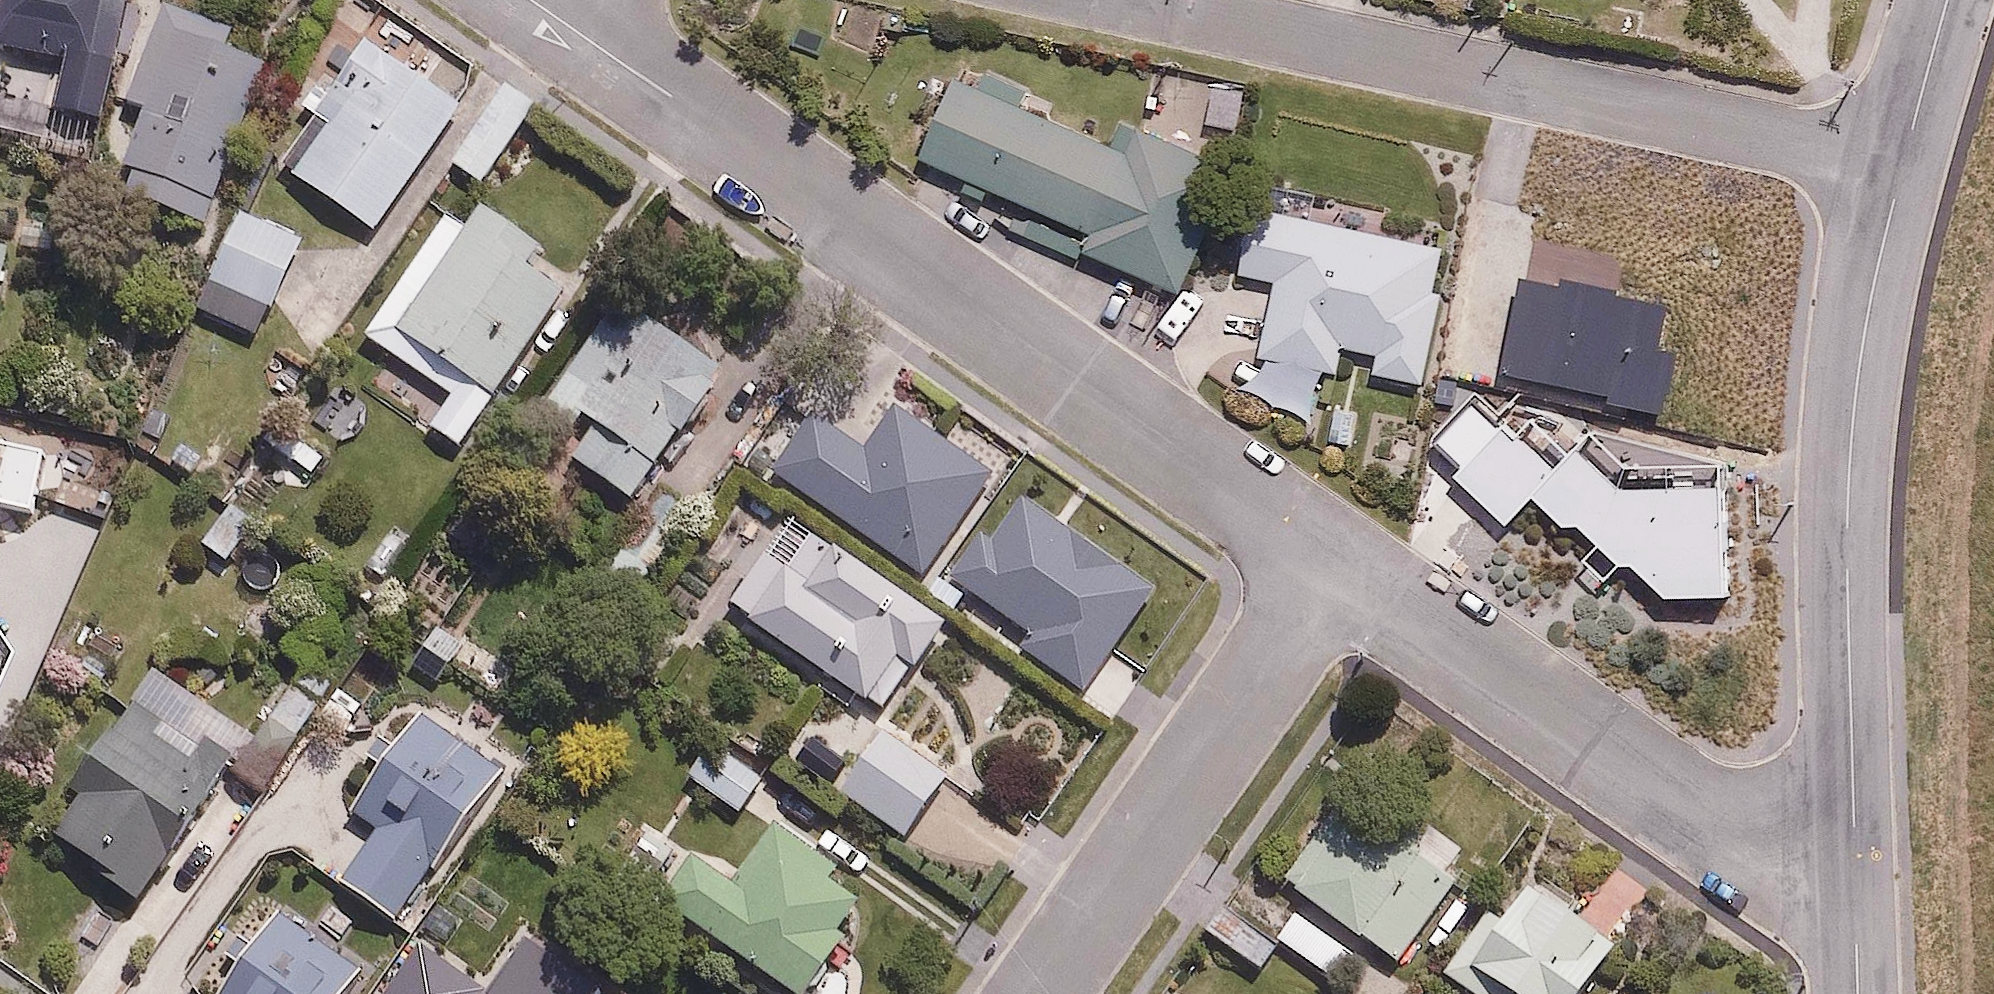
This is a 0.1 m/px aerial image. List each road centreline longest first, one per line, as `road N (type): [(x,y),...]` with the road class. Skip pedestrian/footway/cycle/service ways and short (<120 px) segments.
road 1 (residential): [(1336,565),(532,0)]
road 2 (residential): [(1898,161),(1136,0)]
road 3 (residential): [(1898,161),(1868,290),(1849,442),(1852,848)]
road 4 (residential): [(1852,848),(1760,845),(1693,814),(1336,565)]
road 5 (residential): [(1336,565),(1033,993)]
road 6 (residential): [(1948,0),(1898,161)]
road 7 (residential): [(1852,848),(1856,993)]

